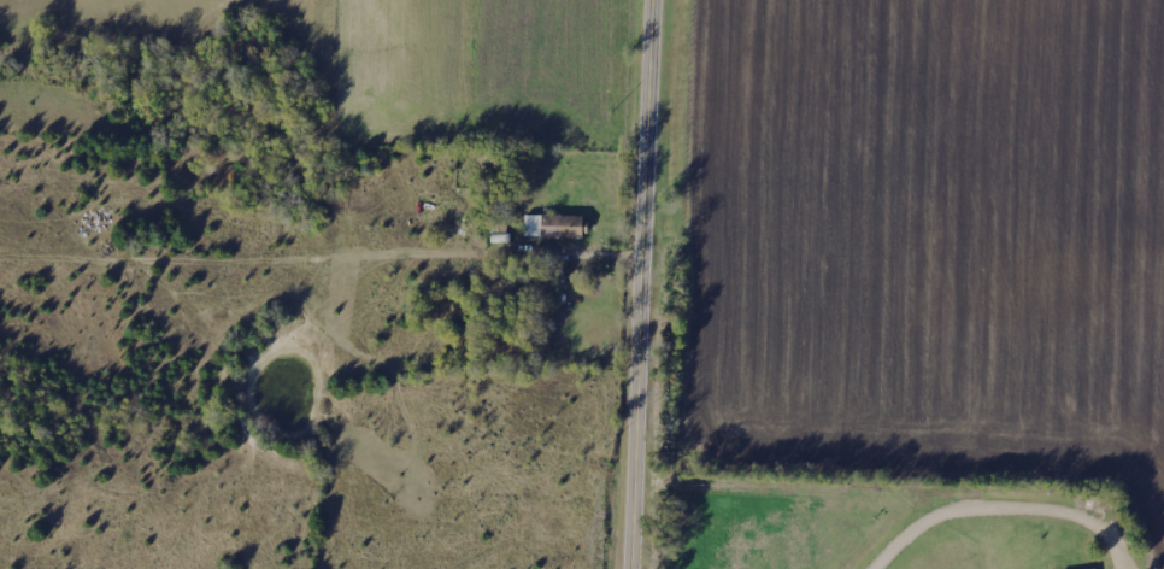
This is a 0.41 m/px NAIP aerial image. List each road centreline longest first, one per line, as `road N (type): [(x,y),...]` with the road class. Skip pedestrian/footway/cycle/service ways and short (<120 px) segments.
road 1 (secondary): [(657,0),(634,568)]

